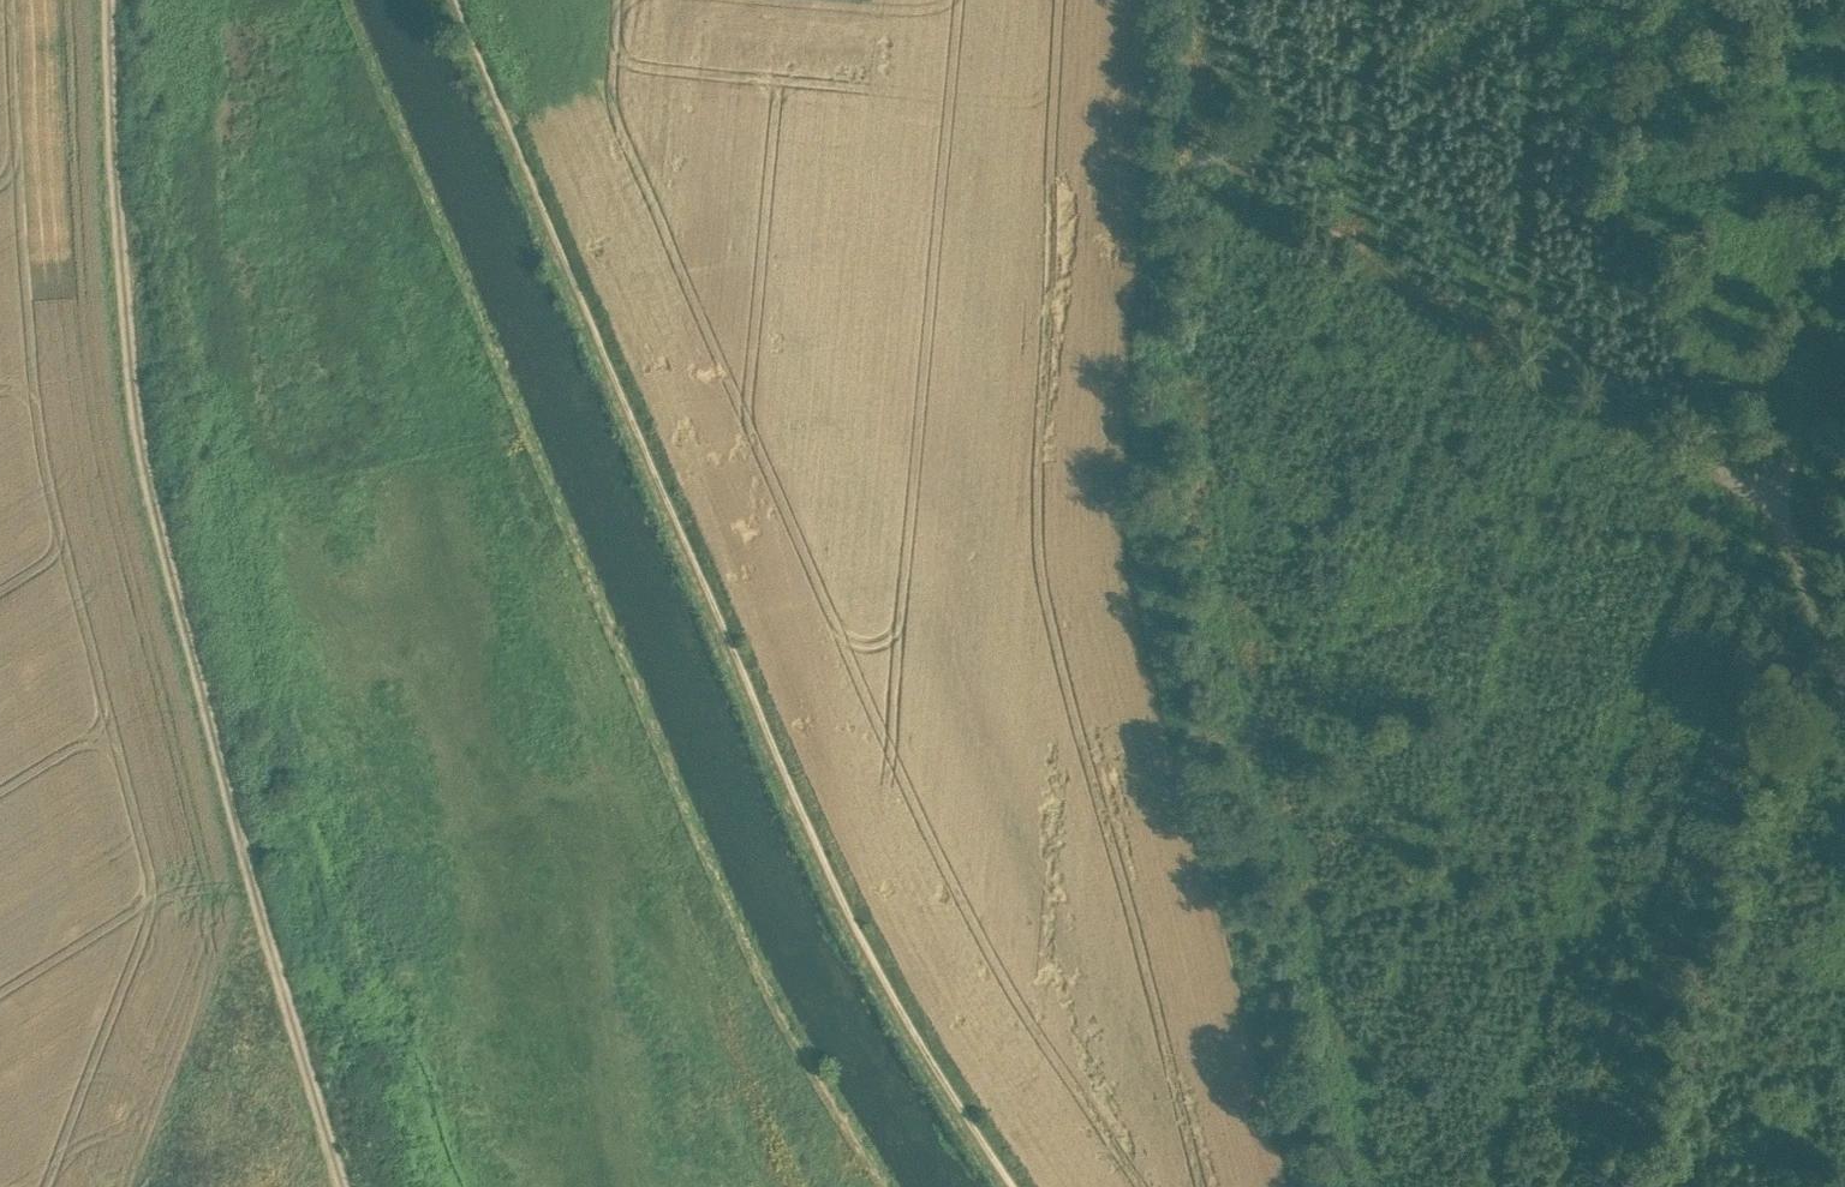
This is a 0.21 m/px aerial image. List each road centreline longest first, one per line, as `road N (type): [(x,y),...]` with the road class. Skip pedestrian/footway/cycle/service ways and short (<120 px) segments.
road 1 (track): [(1844,229),(1761,490),(1739,729),(1564,1186)]
road 2 (track): [(1761,490),(1193,141)]
road 3 (track): [(218,752),(345,1186)]
road 4 (track): [(1844,650),(1761,490)]

